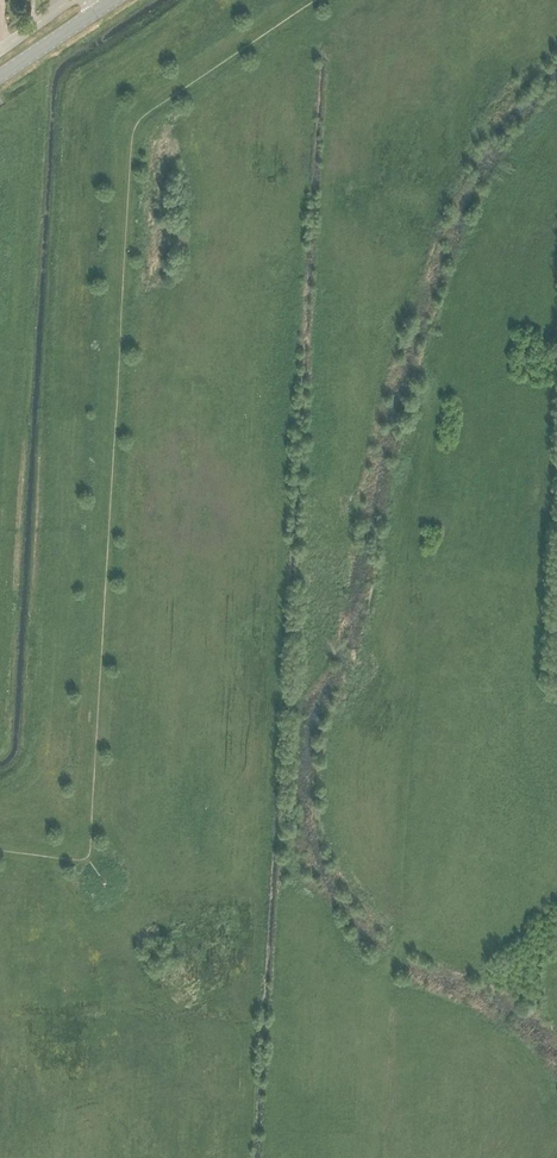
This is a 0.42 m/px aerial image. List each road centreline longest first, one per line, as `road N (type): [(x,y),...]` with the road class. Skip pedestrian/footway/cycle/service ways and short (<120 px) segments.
road 1 (secondary): [(0,76),(115,0)]

